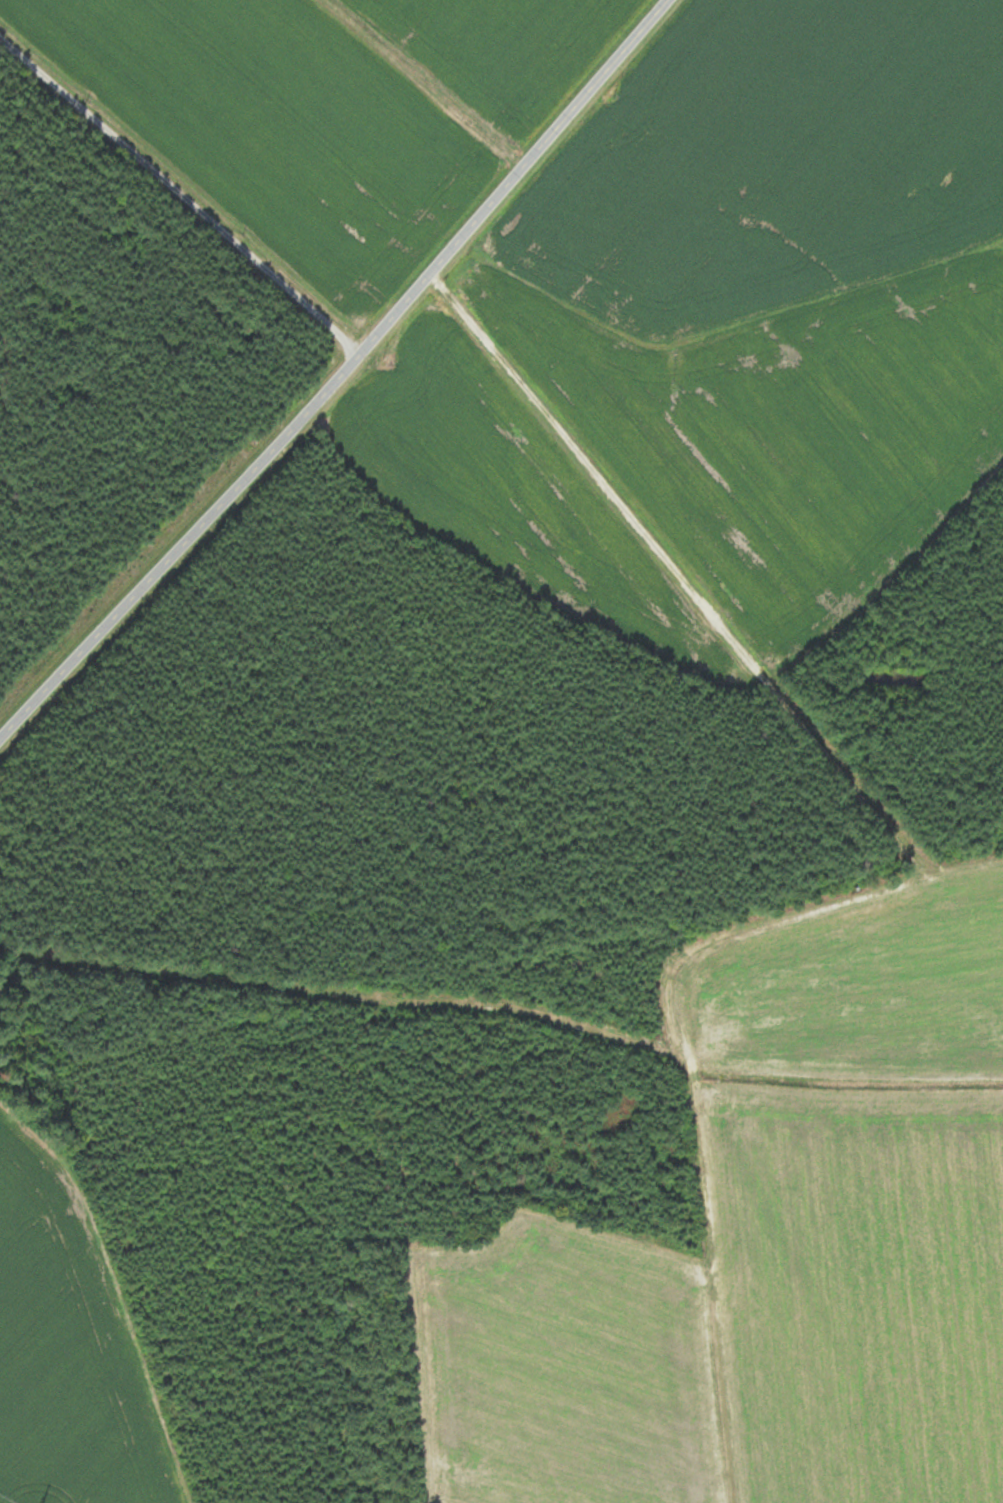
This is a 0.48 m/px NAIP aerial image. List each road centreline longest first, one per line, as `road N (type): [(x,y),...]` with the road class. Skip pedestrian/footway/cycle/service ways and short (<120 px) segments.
road 1 (residential): [(0,745),(251,478),(667,0)]

